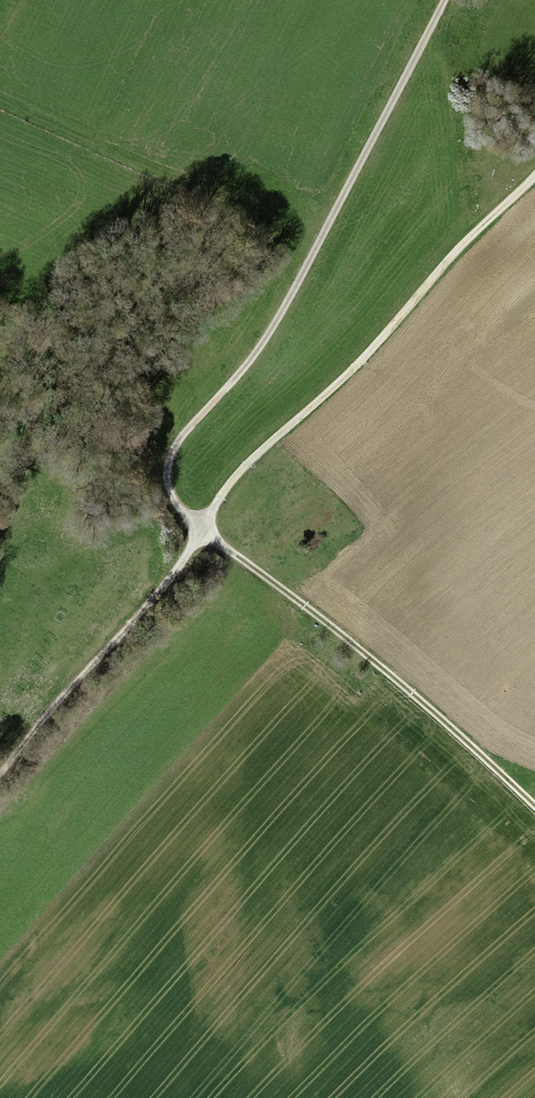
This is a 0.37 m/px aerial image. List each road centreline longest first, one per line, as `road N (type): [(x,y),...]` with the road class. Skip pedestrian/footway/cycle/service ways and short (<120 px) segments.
road 1 (track): [(445,0),(287,302),(259,351),(181,437),(168,480),(204,531),(372,660),(534,808)]
road 2 (track): [(534,179),(373,352),(231,487),(160,592),(0,773)]

